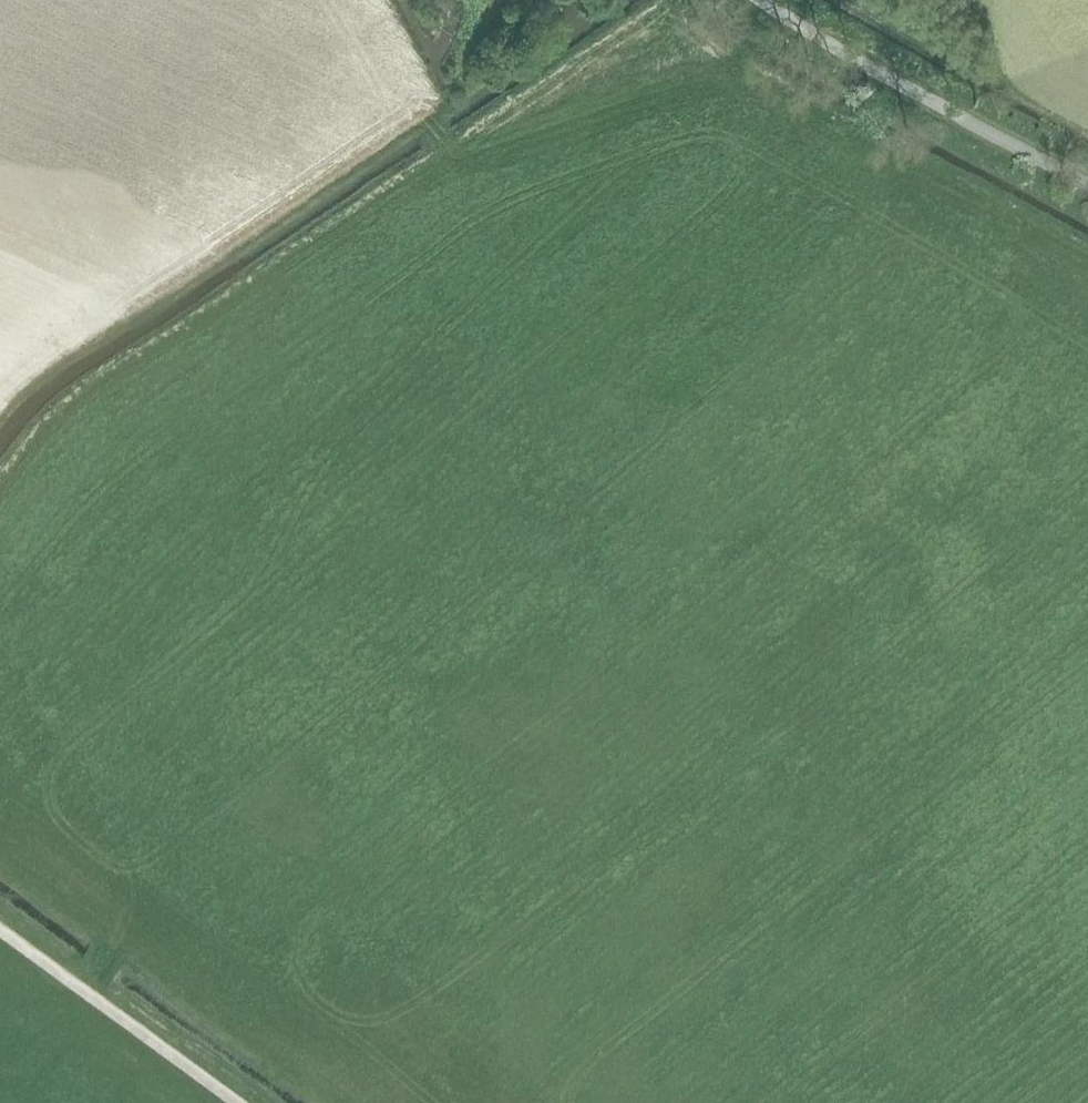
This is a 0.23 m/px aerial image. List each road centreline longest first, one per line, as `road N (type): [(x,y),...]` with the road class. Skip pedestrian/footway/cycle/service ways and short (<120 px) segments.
road 1 (unclassified): [(761,0),(914,93),(1087,185)]
road 2 (track): [(237,1102),(0,930)]

